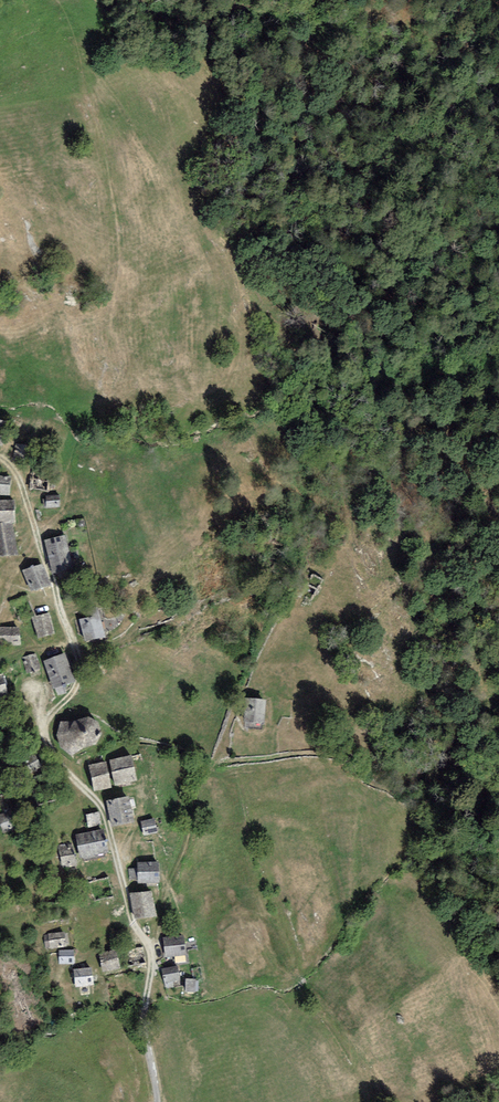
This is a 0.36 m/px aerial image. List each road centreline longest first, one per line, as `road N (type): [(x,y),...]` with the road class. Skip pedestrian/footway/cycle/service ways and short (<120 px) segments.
road 1 (track): [(63,704),(46,736),(104,814),(130,917),(152,959),(146,1001)]
road 2 (track): [(41,548),(80,666),(63,704)]

